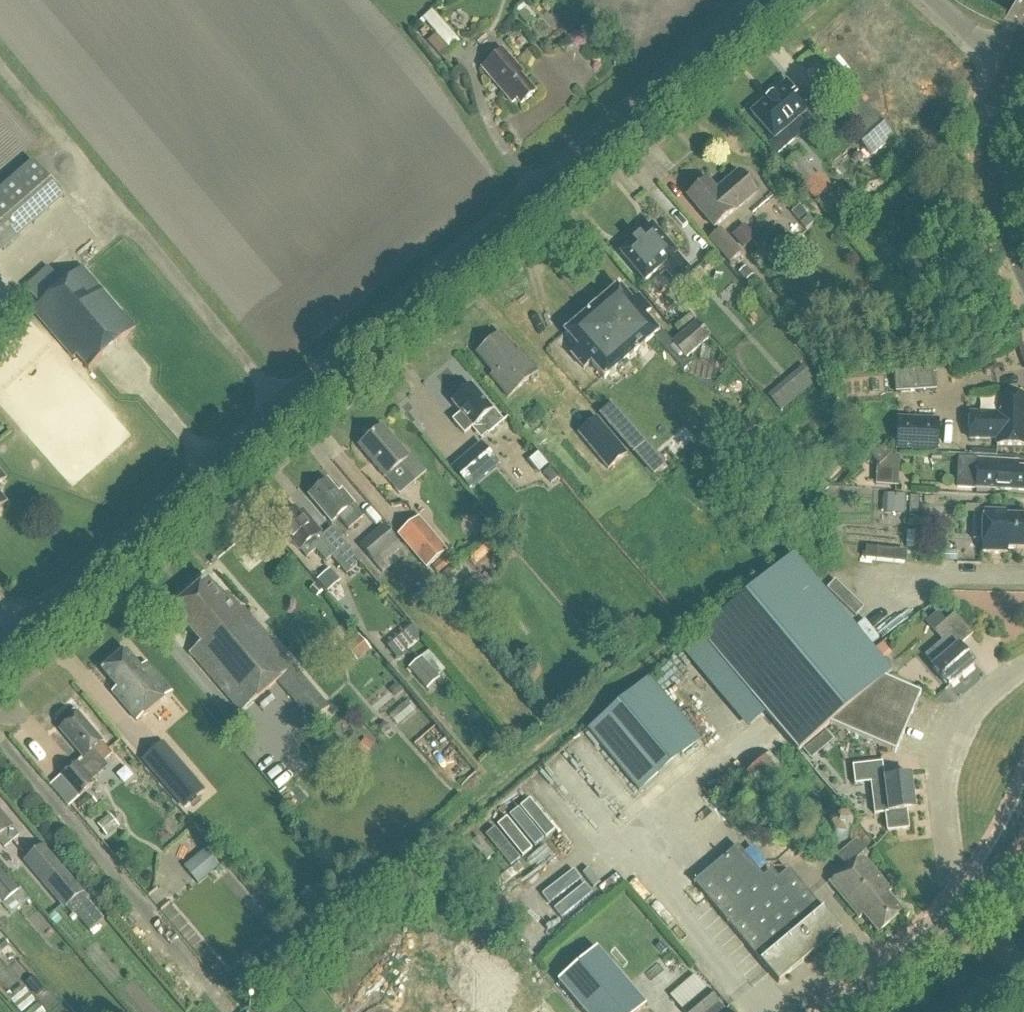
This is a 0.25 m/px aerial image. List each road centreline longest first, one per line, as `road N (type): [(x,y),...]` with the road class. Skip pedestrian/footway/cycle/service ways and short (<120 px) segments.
road 1 (unclassified): [(0,643),(757,0)]
road 2 (track): [(280,402),(0,78)]
road 3 (residential): [(967,912),(955,888),(942,800),(951,736),(1023,668)]
road 4 (tertiary): [(1023,270),(1002,221),(993,173),(1000,62)]
road 5 (tertiary): [(849,1011),(967,912)]

